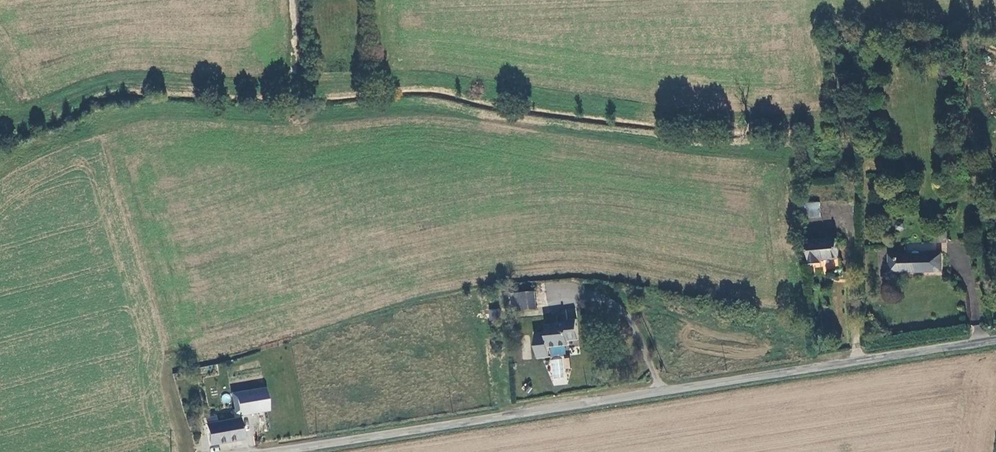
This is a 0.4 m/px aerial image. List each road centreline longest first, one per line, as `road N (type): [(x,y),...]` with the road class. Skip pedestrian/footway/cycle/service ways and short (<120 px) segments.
road 1 (unclassified): [(270,451),(995,339)]
road 2 (track): [(292,0),(294,71),(287,84),(122,85),(0,126)]

